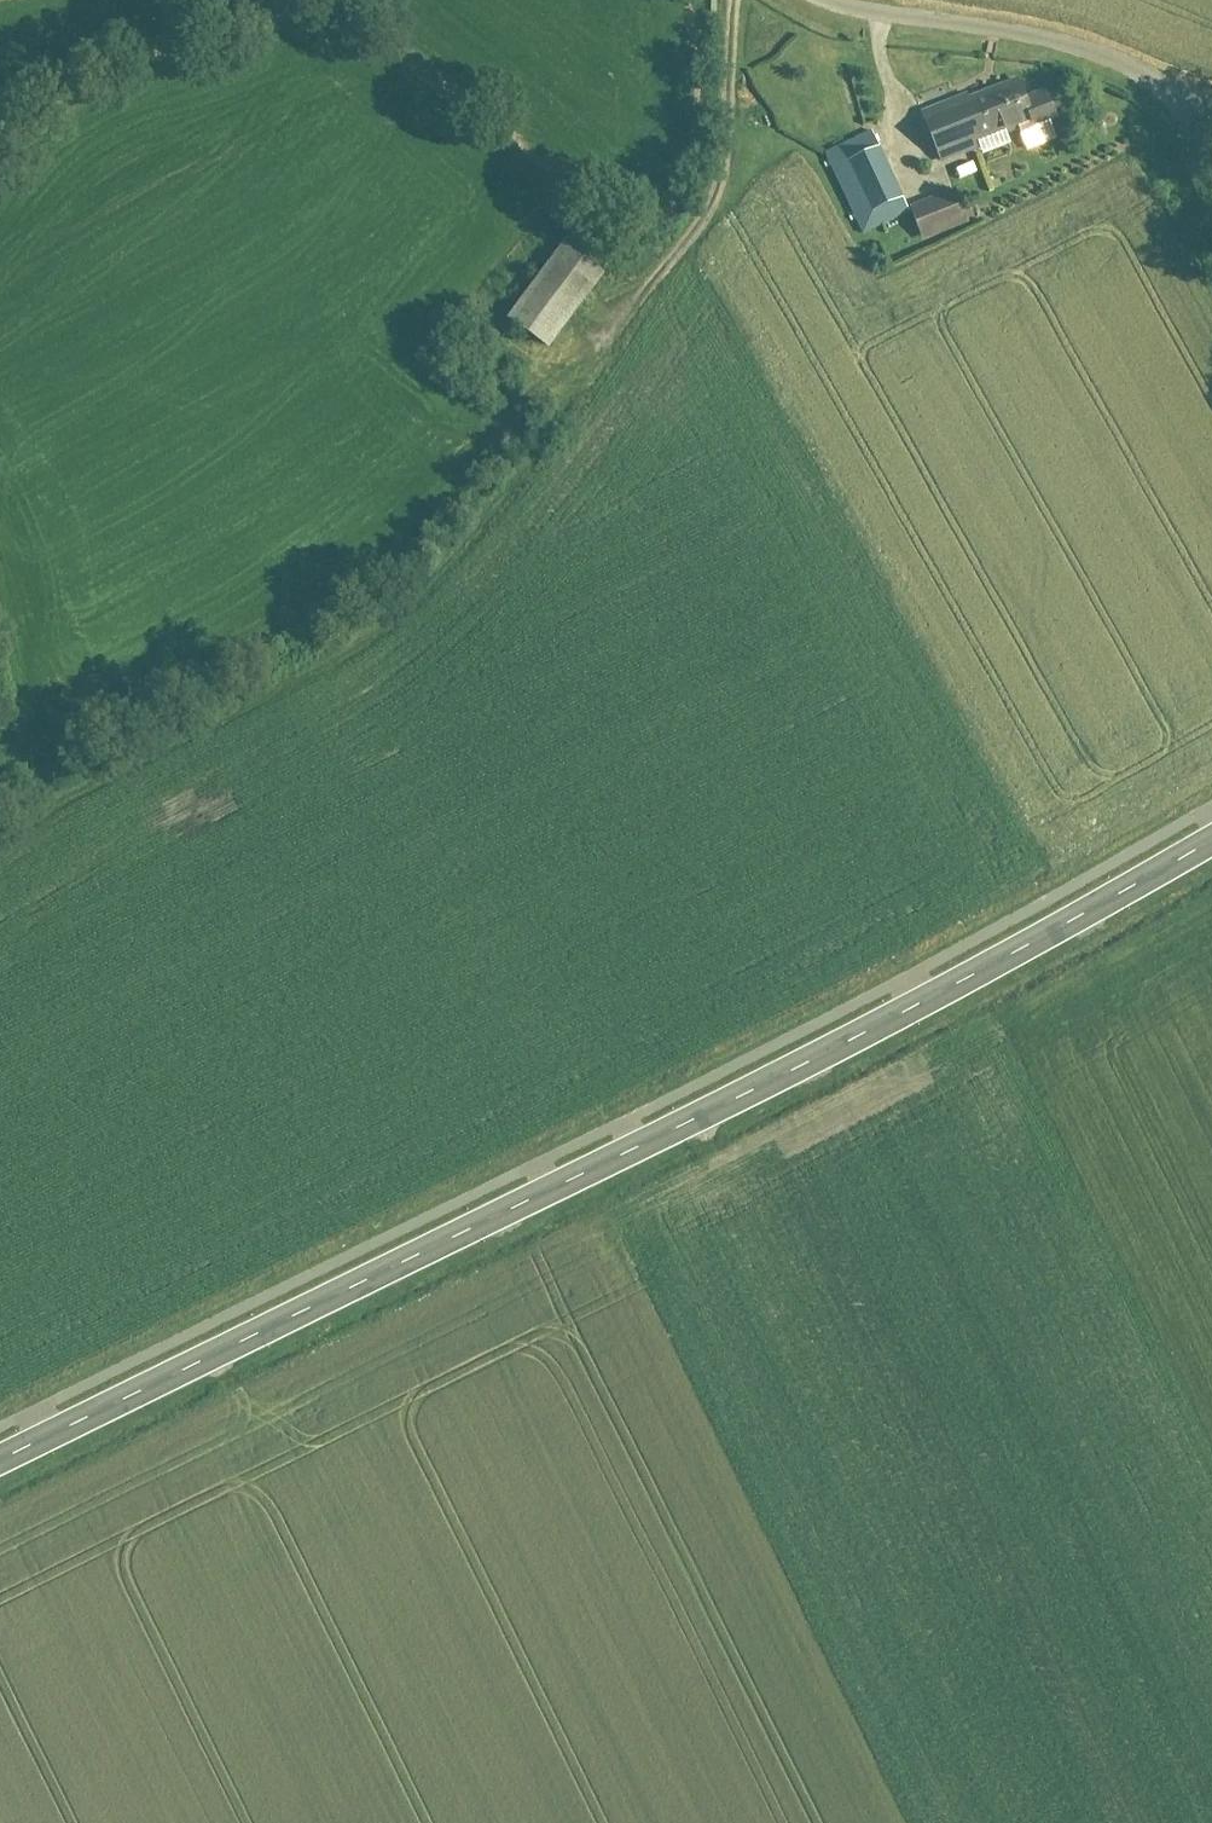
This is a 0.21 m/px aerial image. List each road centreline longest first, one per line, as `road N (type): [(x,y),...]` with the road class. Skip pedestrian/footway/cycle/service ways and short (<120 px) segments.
road 1 (tertiary): [(0,1463),(750,1096),(1211,843)]
road 2 (track): [(727,0),(719,188),(685,252),(602,331),(518,465),(337,624),(282,661),(127,716),(0,810)]
road 3 (residential): [(1164,84),(1052,40),(863,12),(834,0)]

